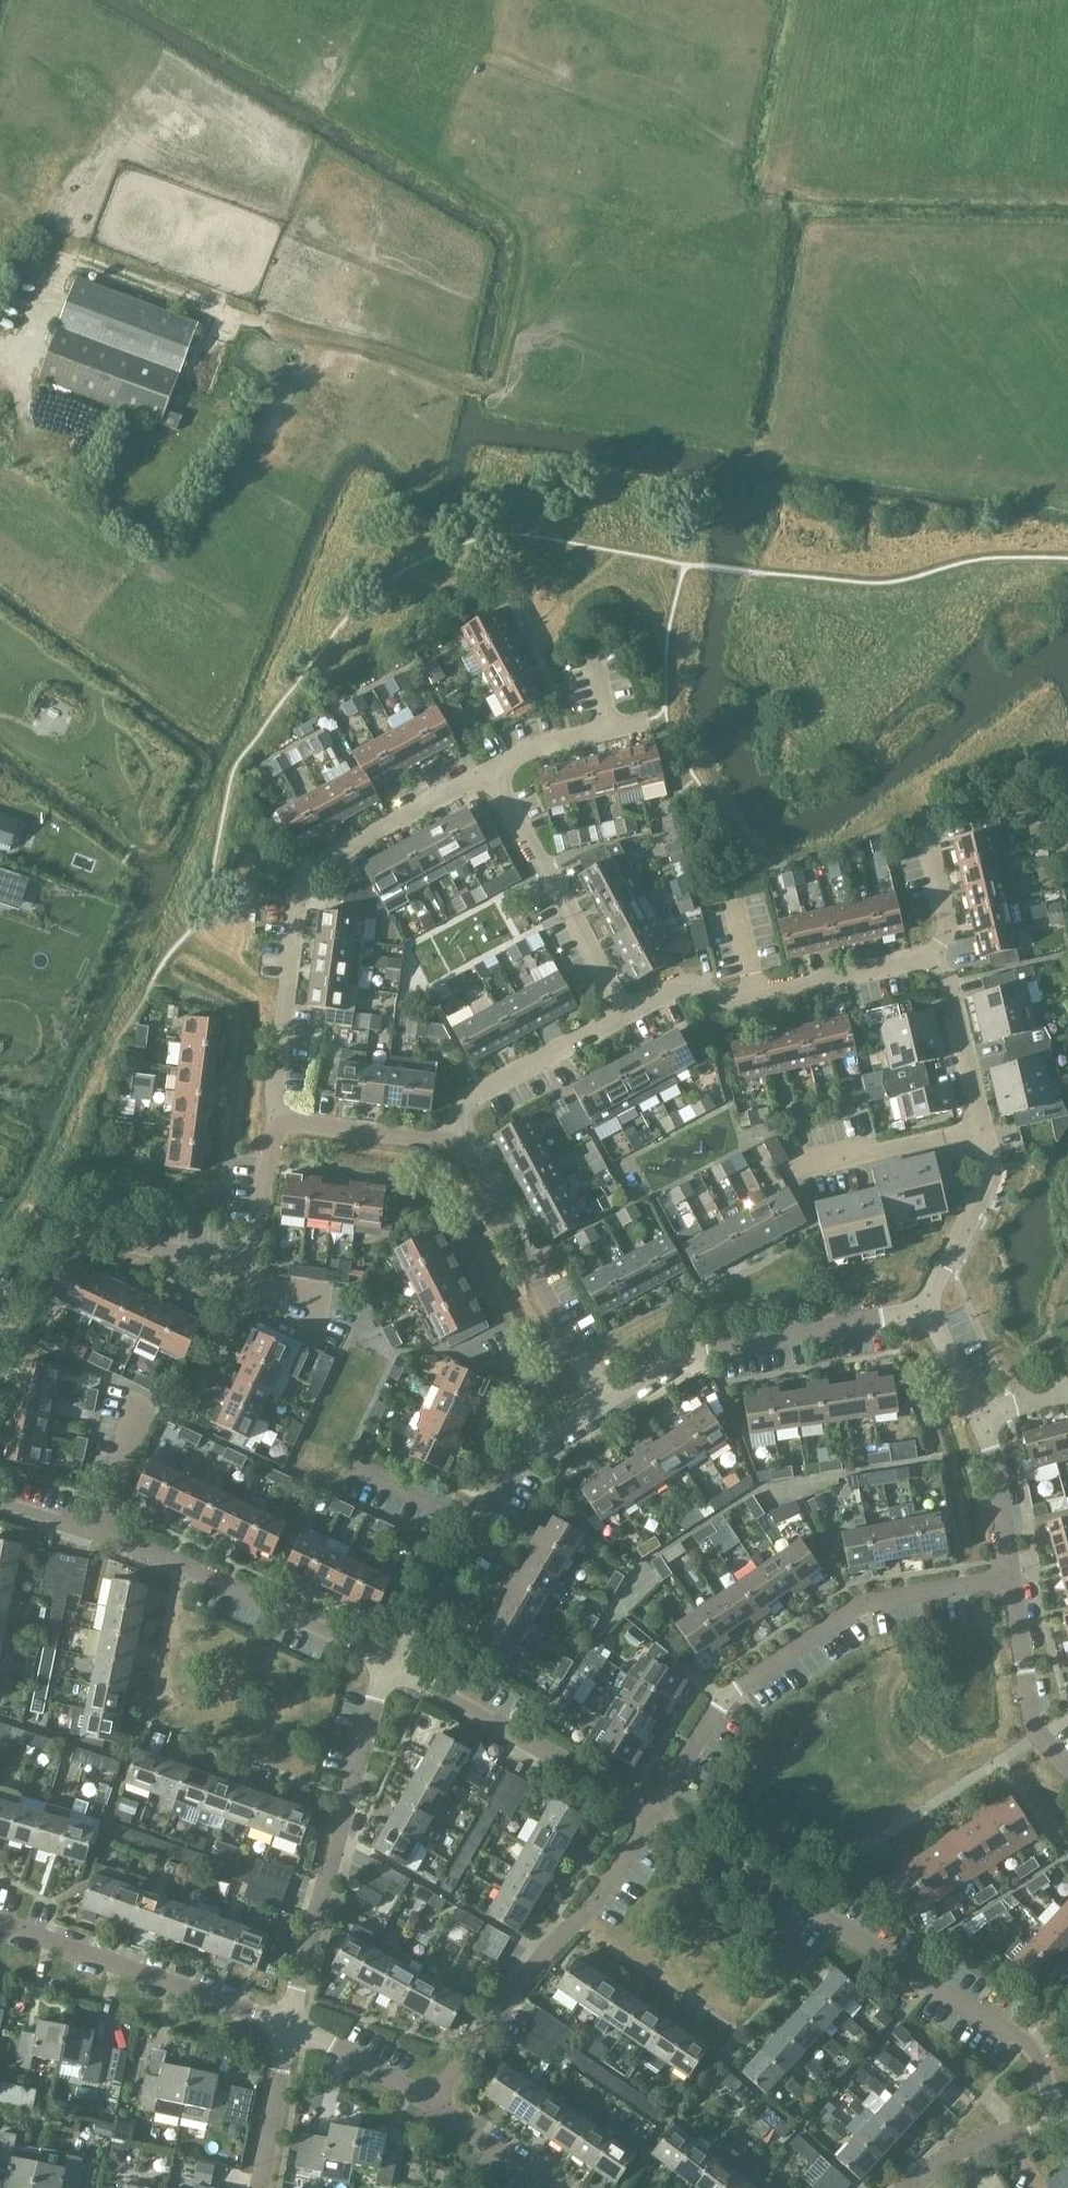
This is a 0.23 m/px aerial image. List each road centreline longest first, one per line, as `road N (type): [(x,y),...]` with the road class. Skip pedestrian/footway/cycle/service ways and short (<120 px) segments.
road 1 (residential): [(281,1119),(272,1092),(305,870),(488,770)]
road 2 (residential): [(653,1814),(725,1696),(843,1613),(871,1601),(1011,1580)]
road 3 (residential): [(393,1667),(171,1560),(0,1505)]
road 4 (residential): [(287,2025),(376,1698),(393,1667)]
road 5 (residential): [(427,2104),(537,1962),(589,1909),(653,1814)]
road 6 (residential): [(393,1667),(516,1460),(603,1402)]
road 7 (residential): [(603,1402),(697,1349),(917,1316)]
road 8 (residential): [(1055,2120),(1036,2057),(1021,2039),(818,1915)]
road 9 (residential): [(622,1013),(675,989),(732,1003),(930,961)]
road 10 (residential): [(0,1326),(44,1231),(59,1217),(138,1246),(246,1257)]
road 11 (residential): [(287,2025),(0,1924)]
road 12 (residential): [(449,1141),(483,1184),(603,1402)]
road 13 (residential): [(653,1814),(393,1667)]
road 14 (residential): [(818,1915),(862,1848),(1038,1736)]
road 15 (residential): [(622,1013),(488,770)]
road 16 (residential): [(449,1141),(466,1100),(622,1013)]
road 17 (residential): [(917,1316),(988,1181),(981,1128)]
road 18 (residential): [(981,1128),(788,1173)]
road 19 (residential): [(488,770),(543,744),(665,716)]
road 20 (residential): [(981,1128),(947,984),(930,961)]
road 21 (residential): [(1011,1580),(977,1414)]
road 22 (residential): [(281,1119),(449,1141)]
road 23 (residential): [(258,2187),(287,2025)]
road 24 (residential): [(909,2187),(971,2145),(1055,2120)]
road 25 (residential): [(427,2104),(287,2025)]
road 26 (residential): [(1038,1736),(1026,1708),(1011,1580)]
road 27 (residential): [(551,2187),(427,2104)]
road 28 (residential): [(246,1257),(281,1119)]
road 29 (residential): [(930,961),(946,925),(923,829)]

